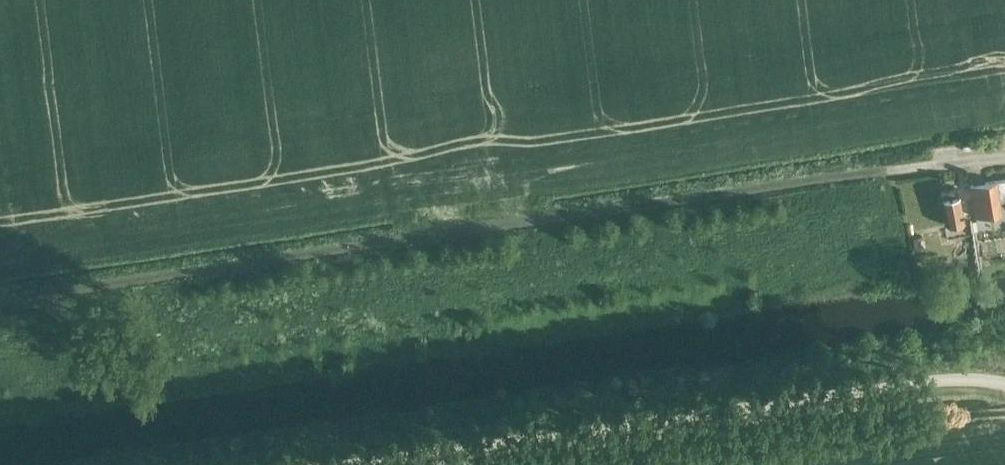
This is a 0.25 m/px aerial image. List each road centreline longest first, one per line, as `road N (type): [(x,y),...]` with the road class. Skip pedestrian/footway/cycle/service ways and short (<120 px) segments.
road 1 (unclassified): [(0,300),(913,166),(1004,160)]
road 2 (unclassified): [(1004,383),(914,383),(342,464)]

